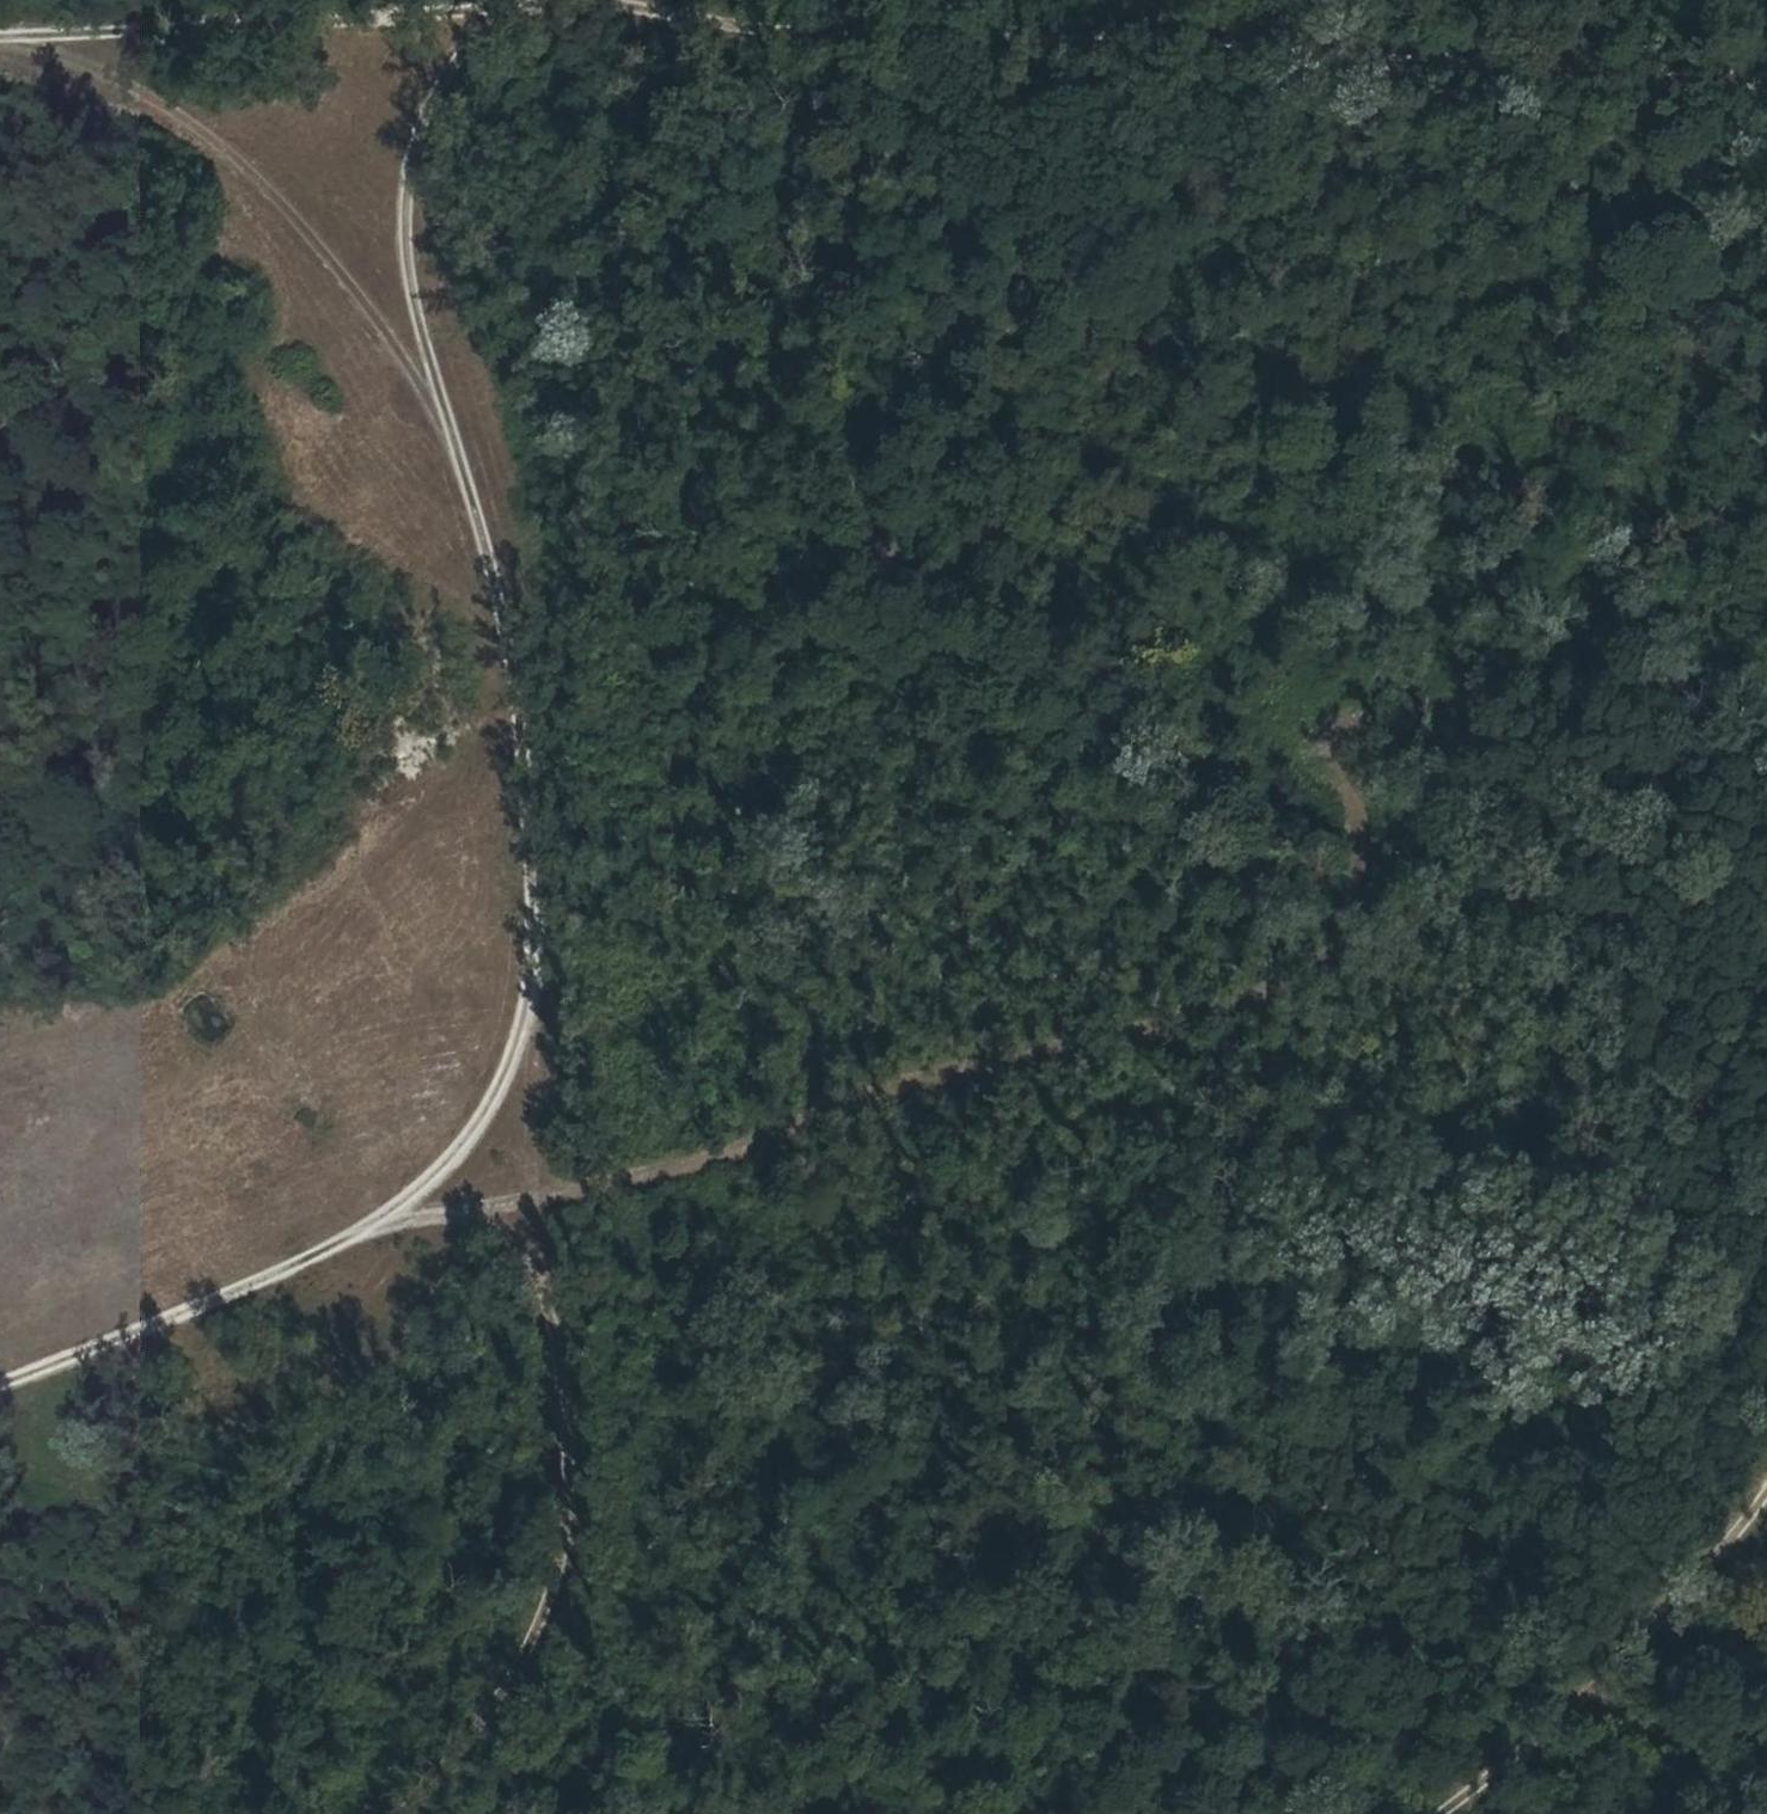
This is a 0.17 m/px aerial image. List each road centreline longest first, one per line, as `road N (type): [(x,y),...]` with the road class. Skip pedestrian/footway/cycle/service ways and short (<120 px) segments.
road 1 (track): [(0,1396),(202,1316),(380,1222),(489,1108),(535,956),(514,676),(401,247),(417,125),(464,49),(554,2)]
road 2 (track): [(0,34),(554,2),(796,34),(1766,76)]
road 3 (track): [(0,39),(144,90),(305,227),(446,423)]
road 4 (track): [(1766,1516),(1650,1644),(1407,1813)]

